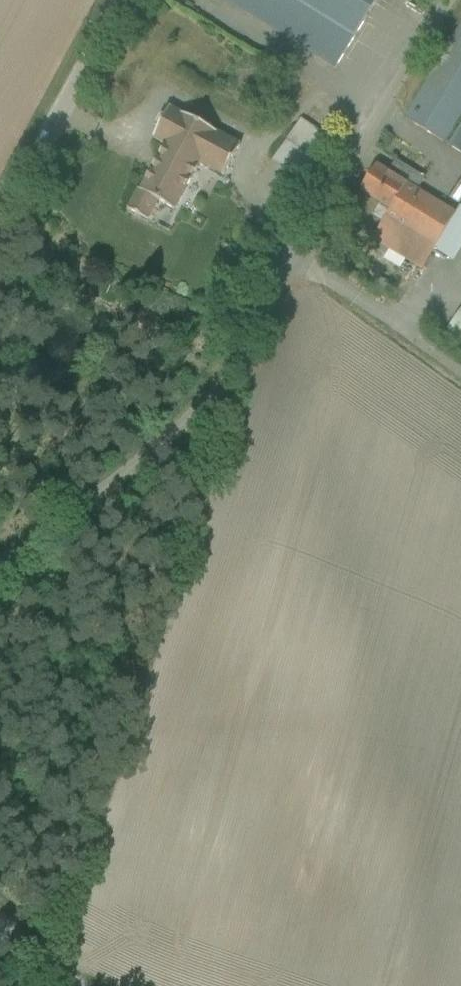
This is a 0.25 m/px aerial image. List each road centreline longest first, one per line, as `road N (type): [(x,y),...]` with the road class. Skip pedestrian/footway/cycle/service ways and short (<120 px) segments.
road 1 (unclassified): [(0,569),(161,442),(225,379),(448,0)]
road 2 (unclassified): [(0,232),(124,0)]

